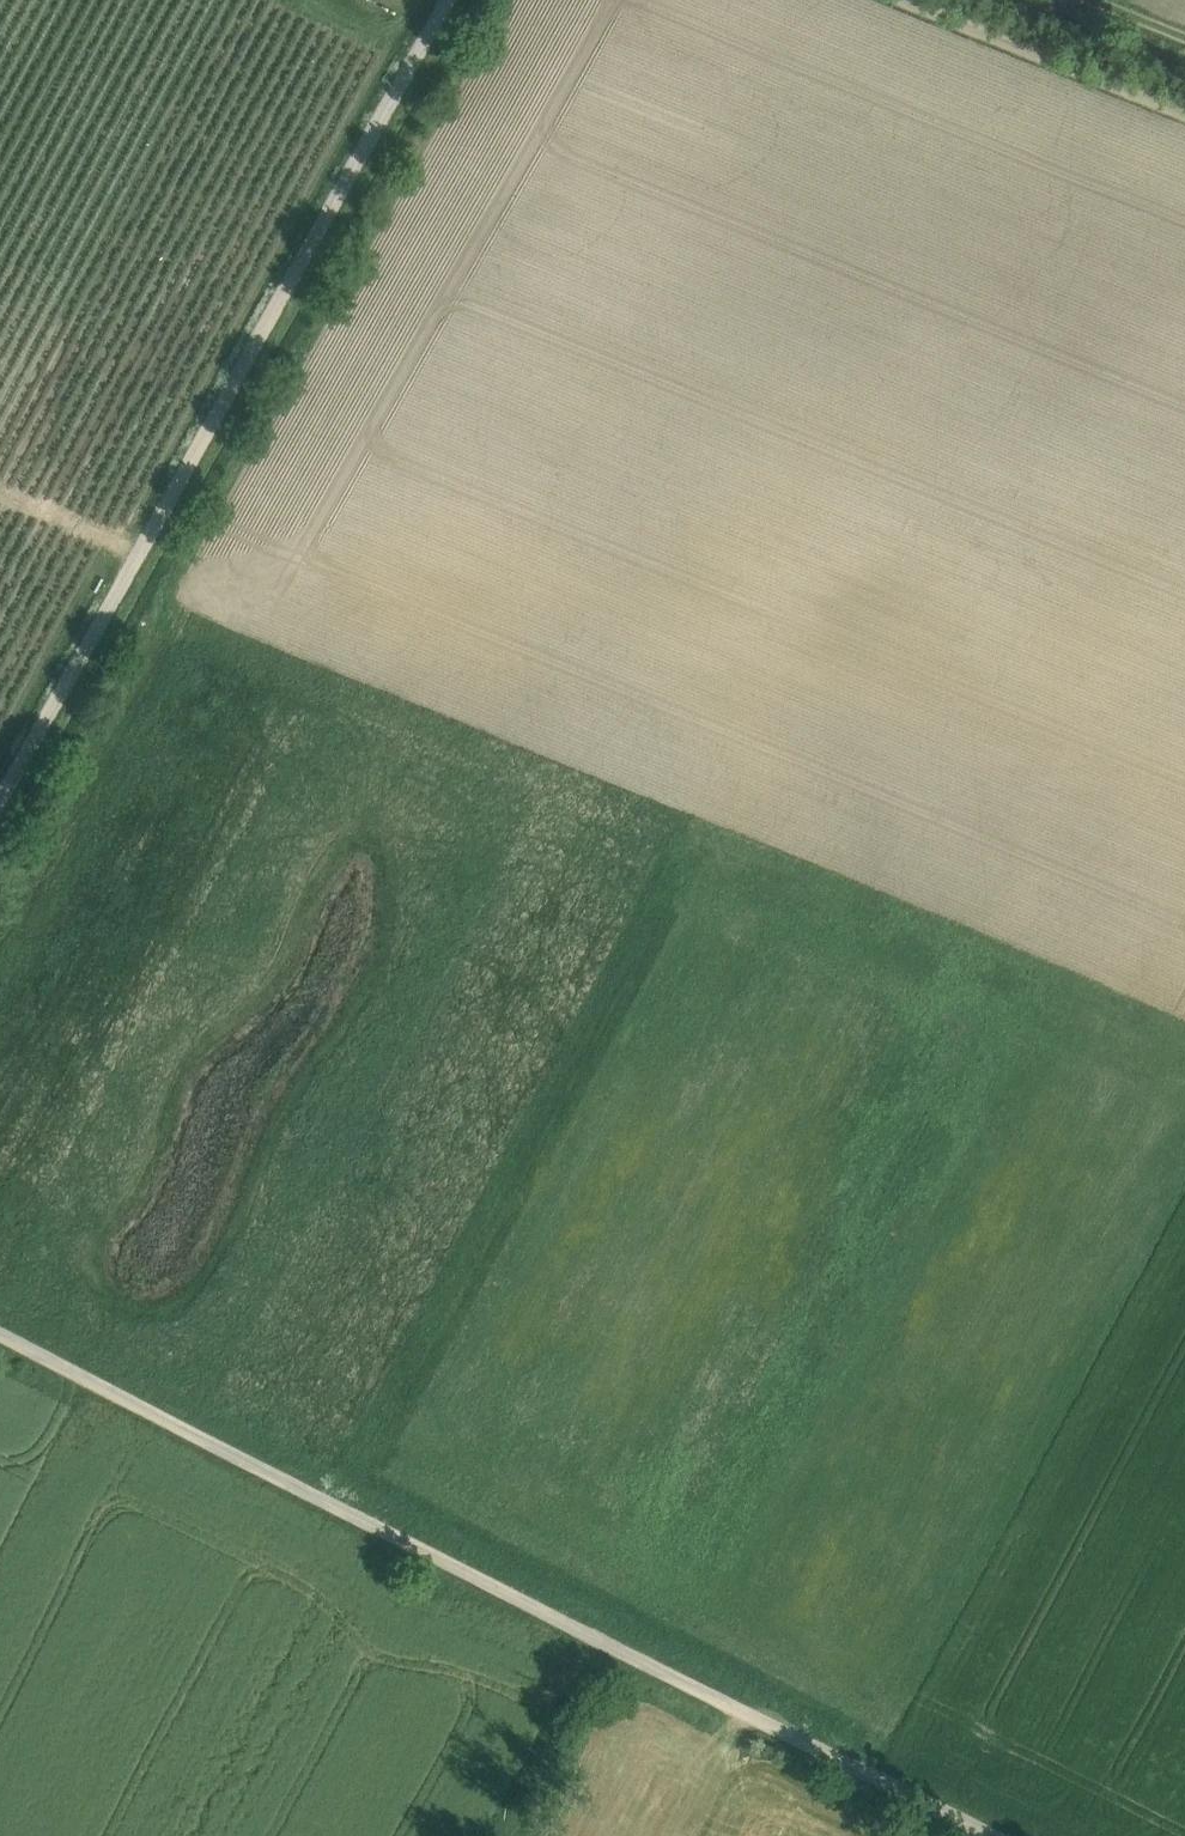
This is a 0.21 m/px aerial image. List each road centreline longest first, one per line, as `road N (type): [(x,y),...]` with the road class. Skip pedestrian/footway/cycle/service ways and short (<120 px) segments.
road 1 (track): [(941,1835),(0,1353)]
road 2 (track): [(448,0),(0,820)]
road 3 (track): [(1184,114),(906,0)]

